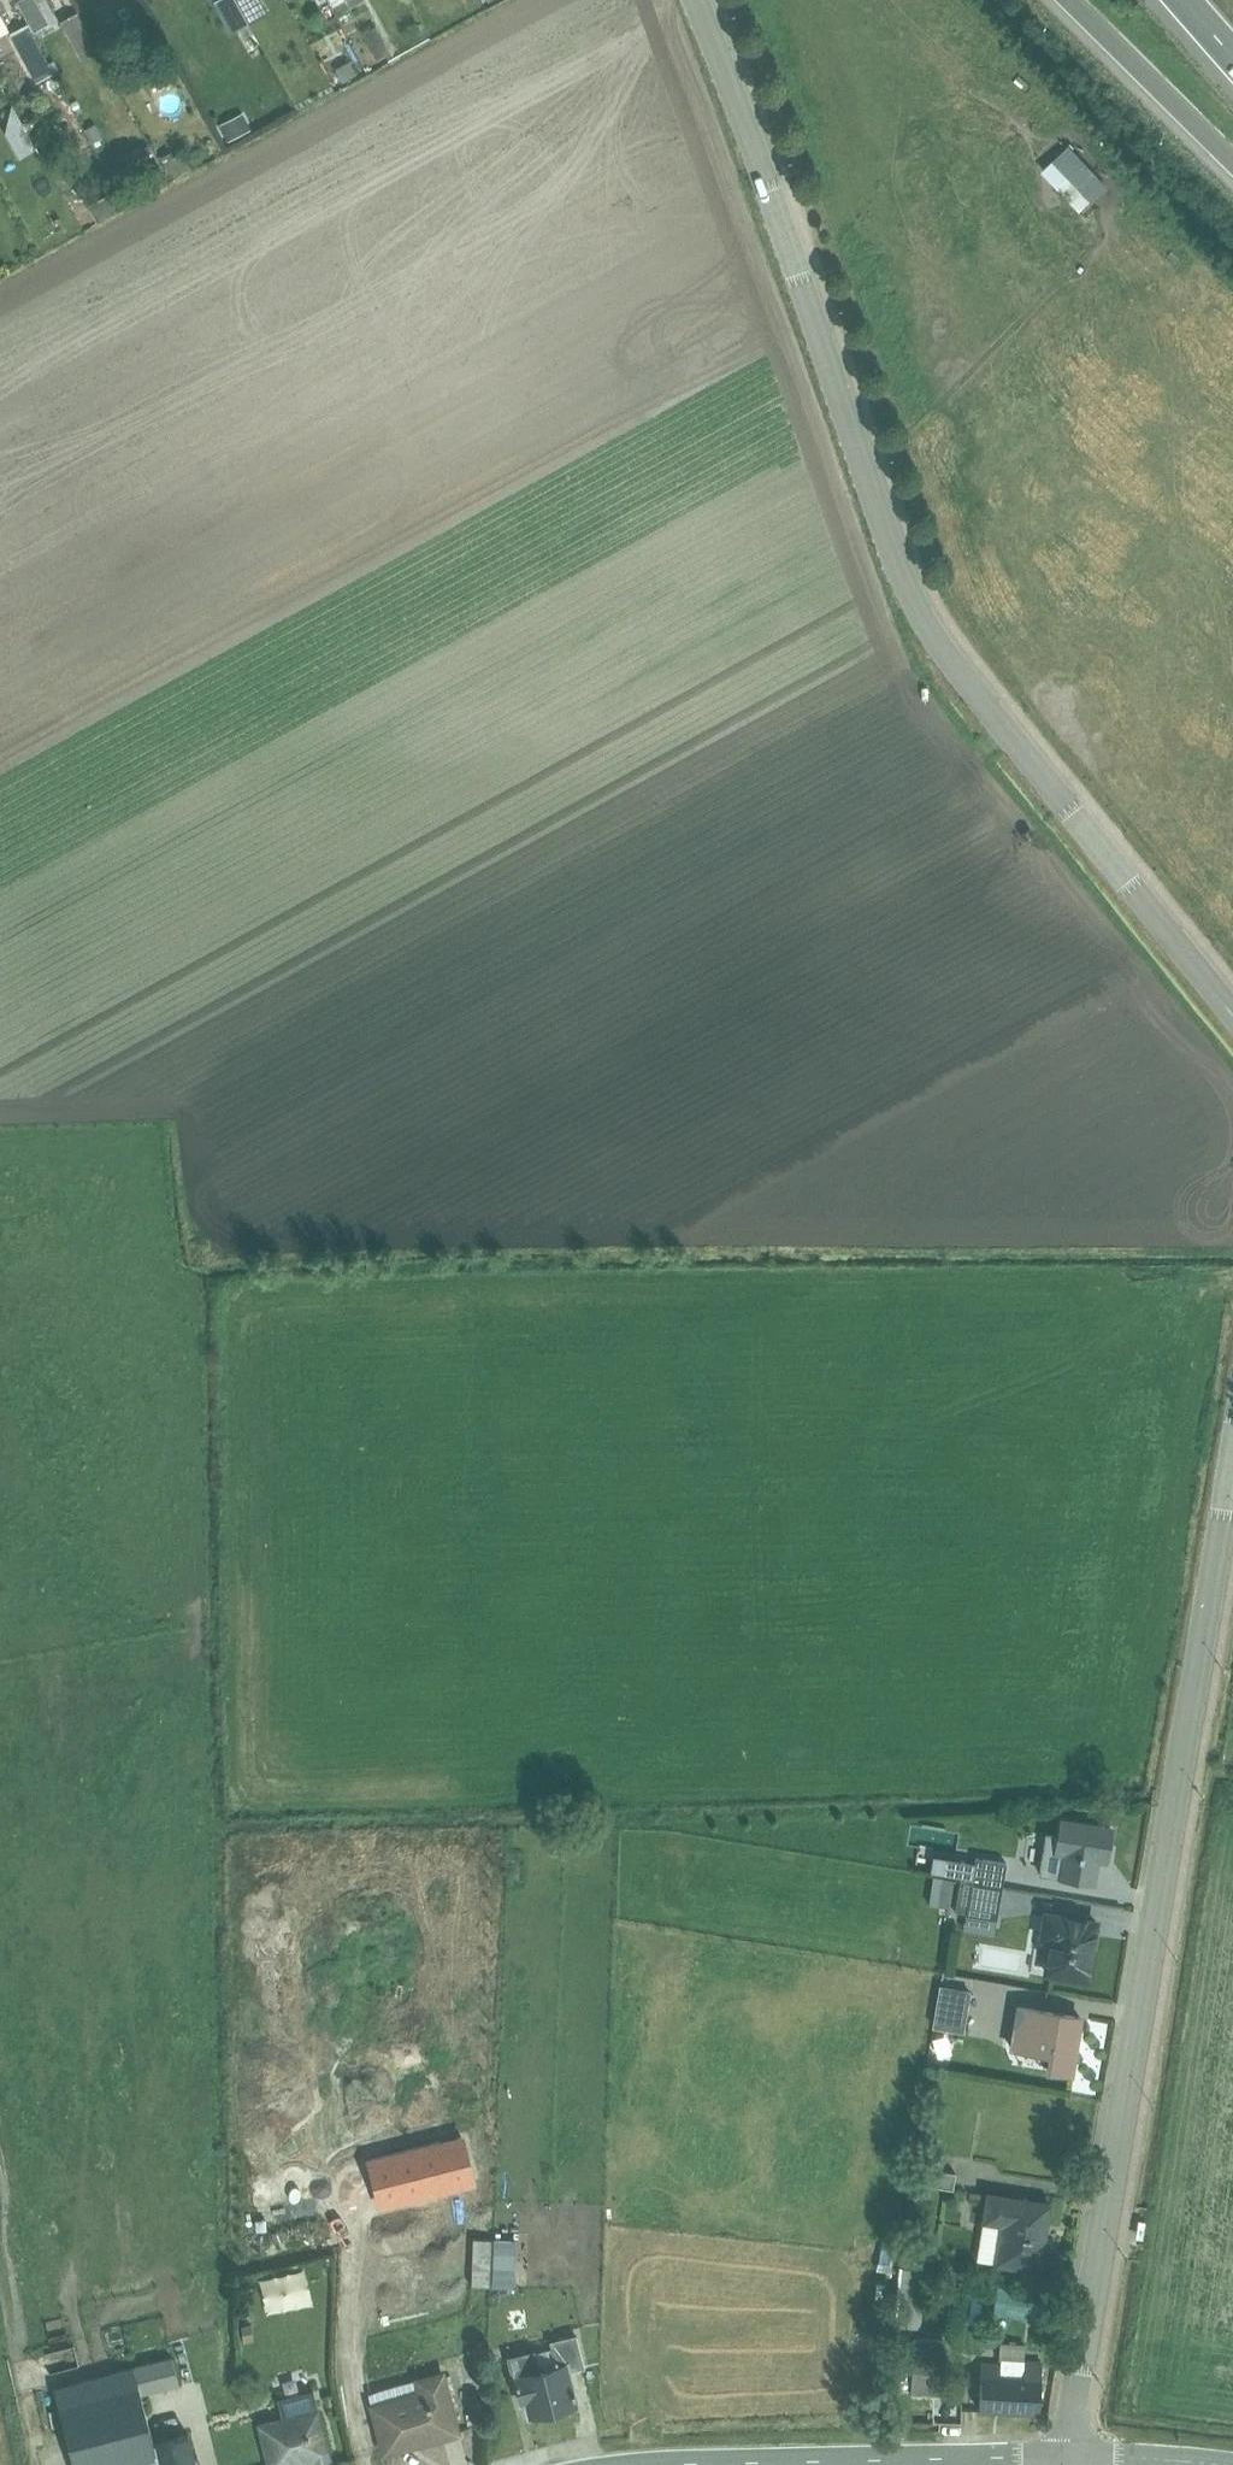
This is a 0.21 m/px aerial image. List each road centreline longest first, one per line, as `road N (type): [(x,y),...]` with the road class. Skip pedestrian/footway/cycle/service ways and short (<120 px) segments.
road 1 (unclassified): [(1232,1028),(915,609),(690,0)]
road 2 (unclassified): [(1069,2459),(1232,1447)]
road 3 (tertiary): [(779,2464),(1069,2459)]
road 4 (motorway): [(1063,0),(1232,171)]
road 5 (tertiary): [(1069,2459),(1196,2464)]

